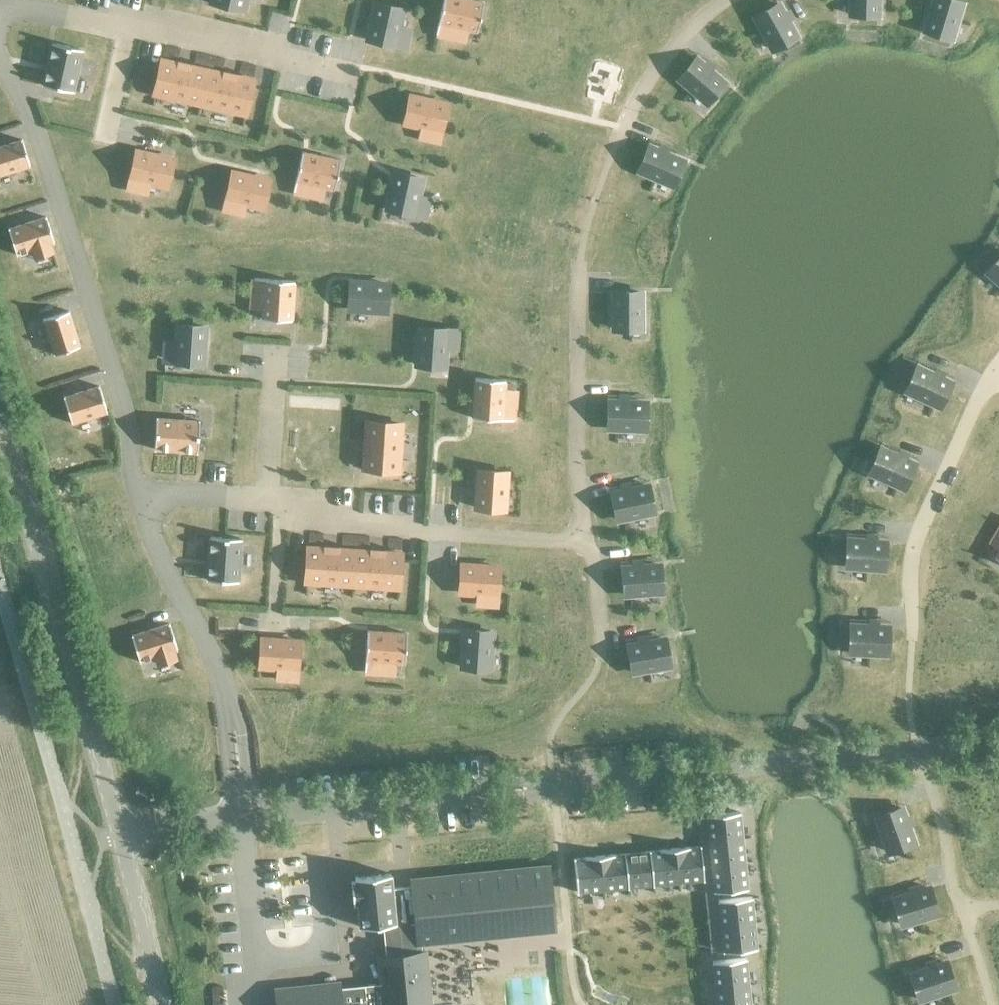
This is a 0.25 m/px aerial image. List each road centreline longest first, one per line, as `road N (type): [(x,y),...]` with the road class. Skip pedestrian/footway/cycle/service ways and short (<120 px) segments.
road 1 (tertiary): [(157,1004),(117,834),(0,428)]

